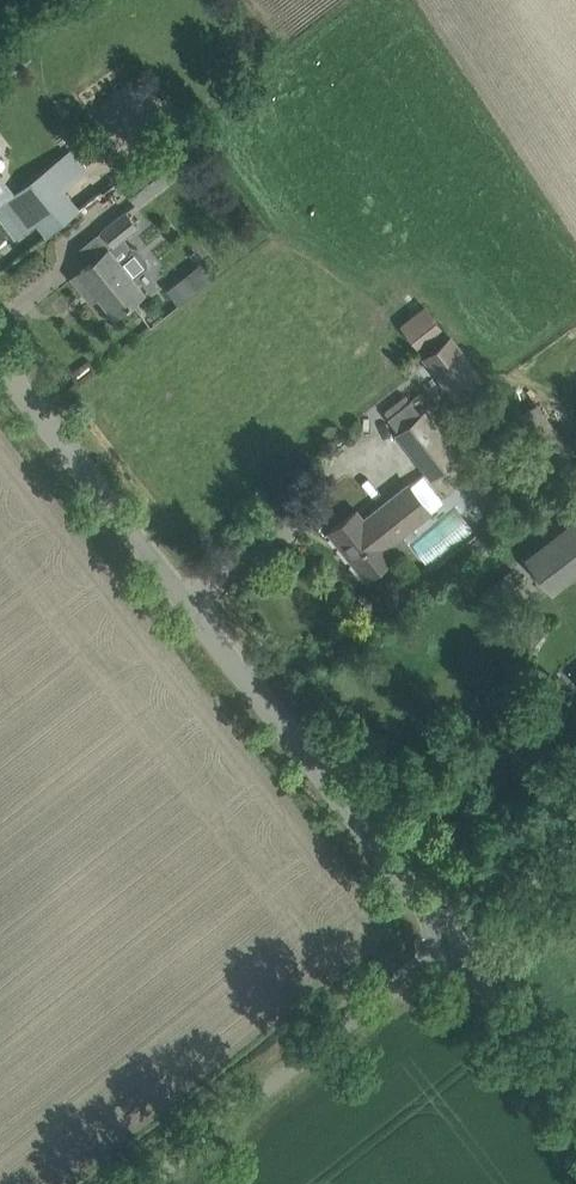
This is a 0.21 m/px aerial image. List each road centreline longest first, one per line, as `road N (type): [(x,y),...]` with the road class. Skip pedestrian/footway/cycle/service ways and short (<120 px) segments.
road 1 (tertiary): [(453,945),(0,362)]
road 2 (unclassified): [(147,1183),(453,945)]
road 3 (tertiary): [(575,1103),(453,945)]
road 4 (unclassified): [(453,945),(575,845)]

